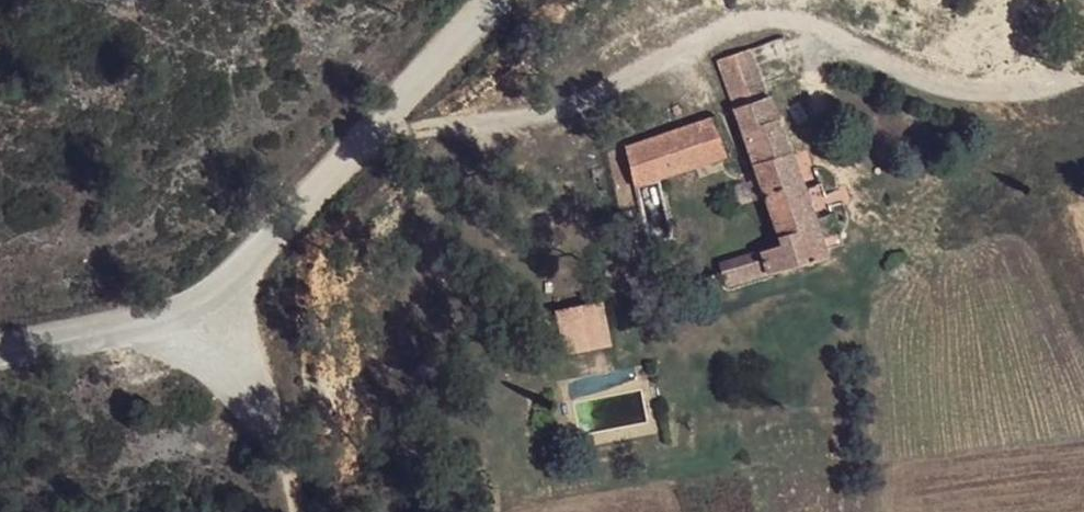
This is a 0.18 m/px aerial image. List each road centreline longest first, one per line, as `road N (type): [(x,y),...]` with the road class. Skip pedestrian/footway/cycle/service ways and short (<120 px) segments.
road 1 (track): [(398,123),(506,112),(765,22),(822,19),(900,70),(966,94),(1013,98),(1083,82)]
road 2 (unclassified): [(508,0),(423,98),(277,241)]
road 3 (unclassified): [(0,364),(89,347),(277,241)]
road 4 (track): [(253,255),(254,355),(270,413),(278,511)]

